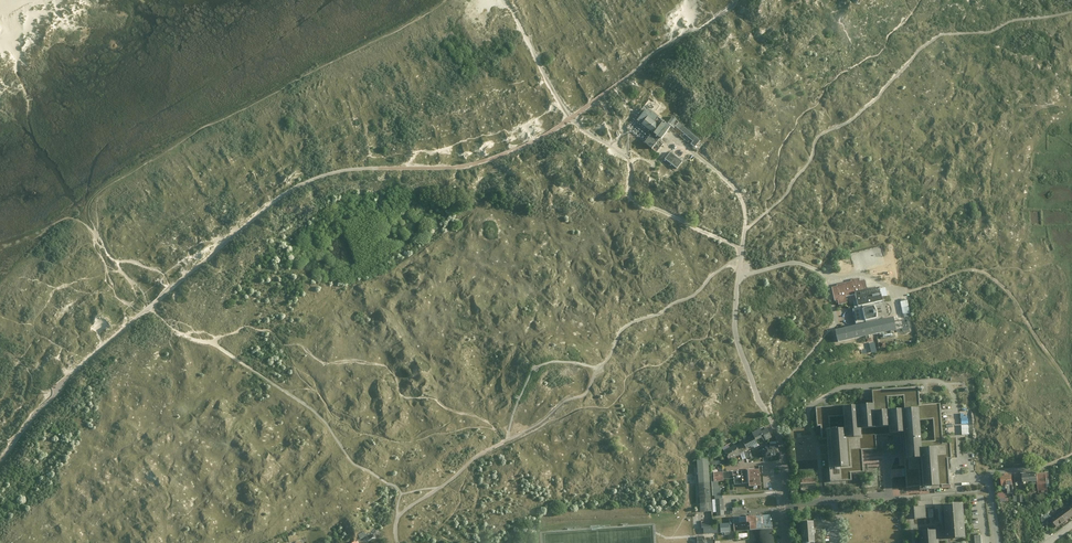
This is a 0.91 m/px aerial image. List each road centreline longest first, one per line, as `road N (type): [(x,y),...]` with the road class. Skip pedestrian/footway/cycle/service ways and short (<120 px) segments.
road 1 (track): [(737,276),(788,264),(831,280),(864,273),(900,292),(982,274),(1012,301),(1071,386)]

